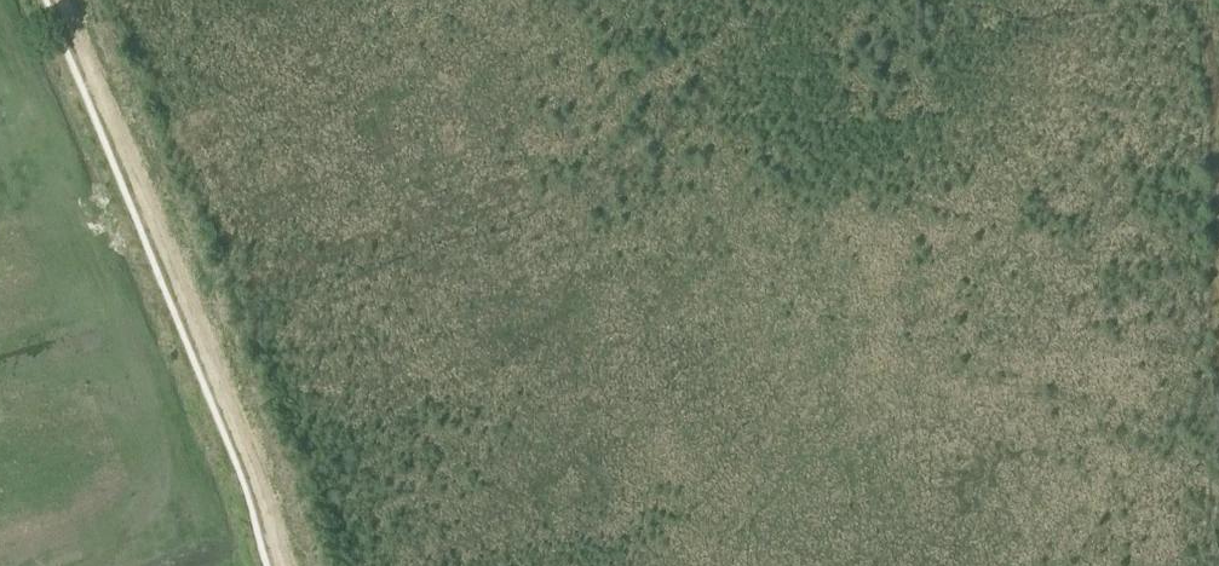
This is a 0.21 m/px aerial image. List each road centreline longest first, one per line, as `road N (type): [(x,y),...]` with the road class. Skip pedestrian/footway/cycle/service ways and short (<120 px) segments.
road 1 (track): [(61,0),(250,463),(281,565)]

